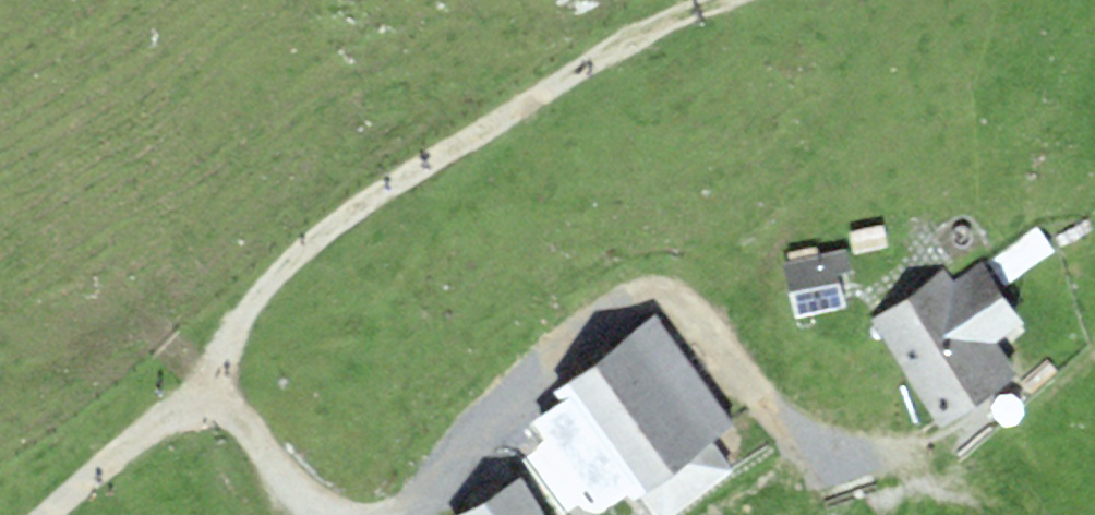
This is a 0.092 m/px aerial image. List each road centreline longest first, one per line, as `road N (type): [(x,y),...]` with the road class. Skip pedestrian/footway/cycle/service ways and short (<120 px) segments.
road 1 (track): [(720,0),(538,96),(320,237),(248,315),(203,389),(49,514)]
road 2 (track): [(383,514),(423,499),(486,423),(636,292),(699,310),(781,420),(952,480)]
road 3 (track): [(203,389),(307,505),(349,514)]

